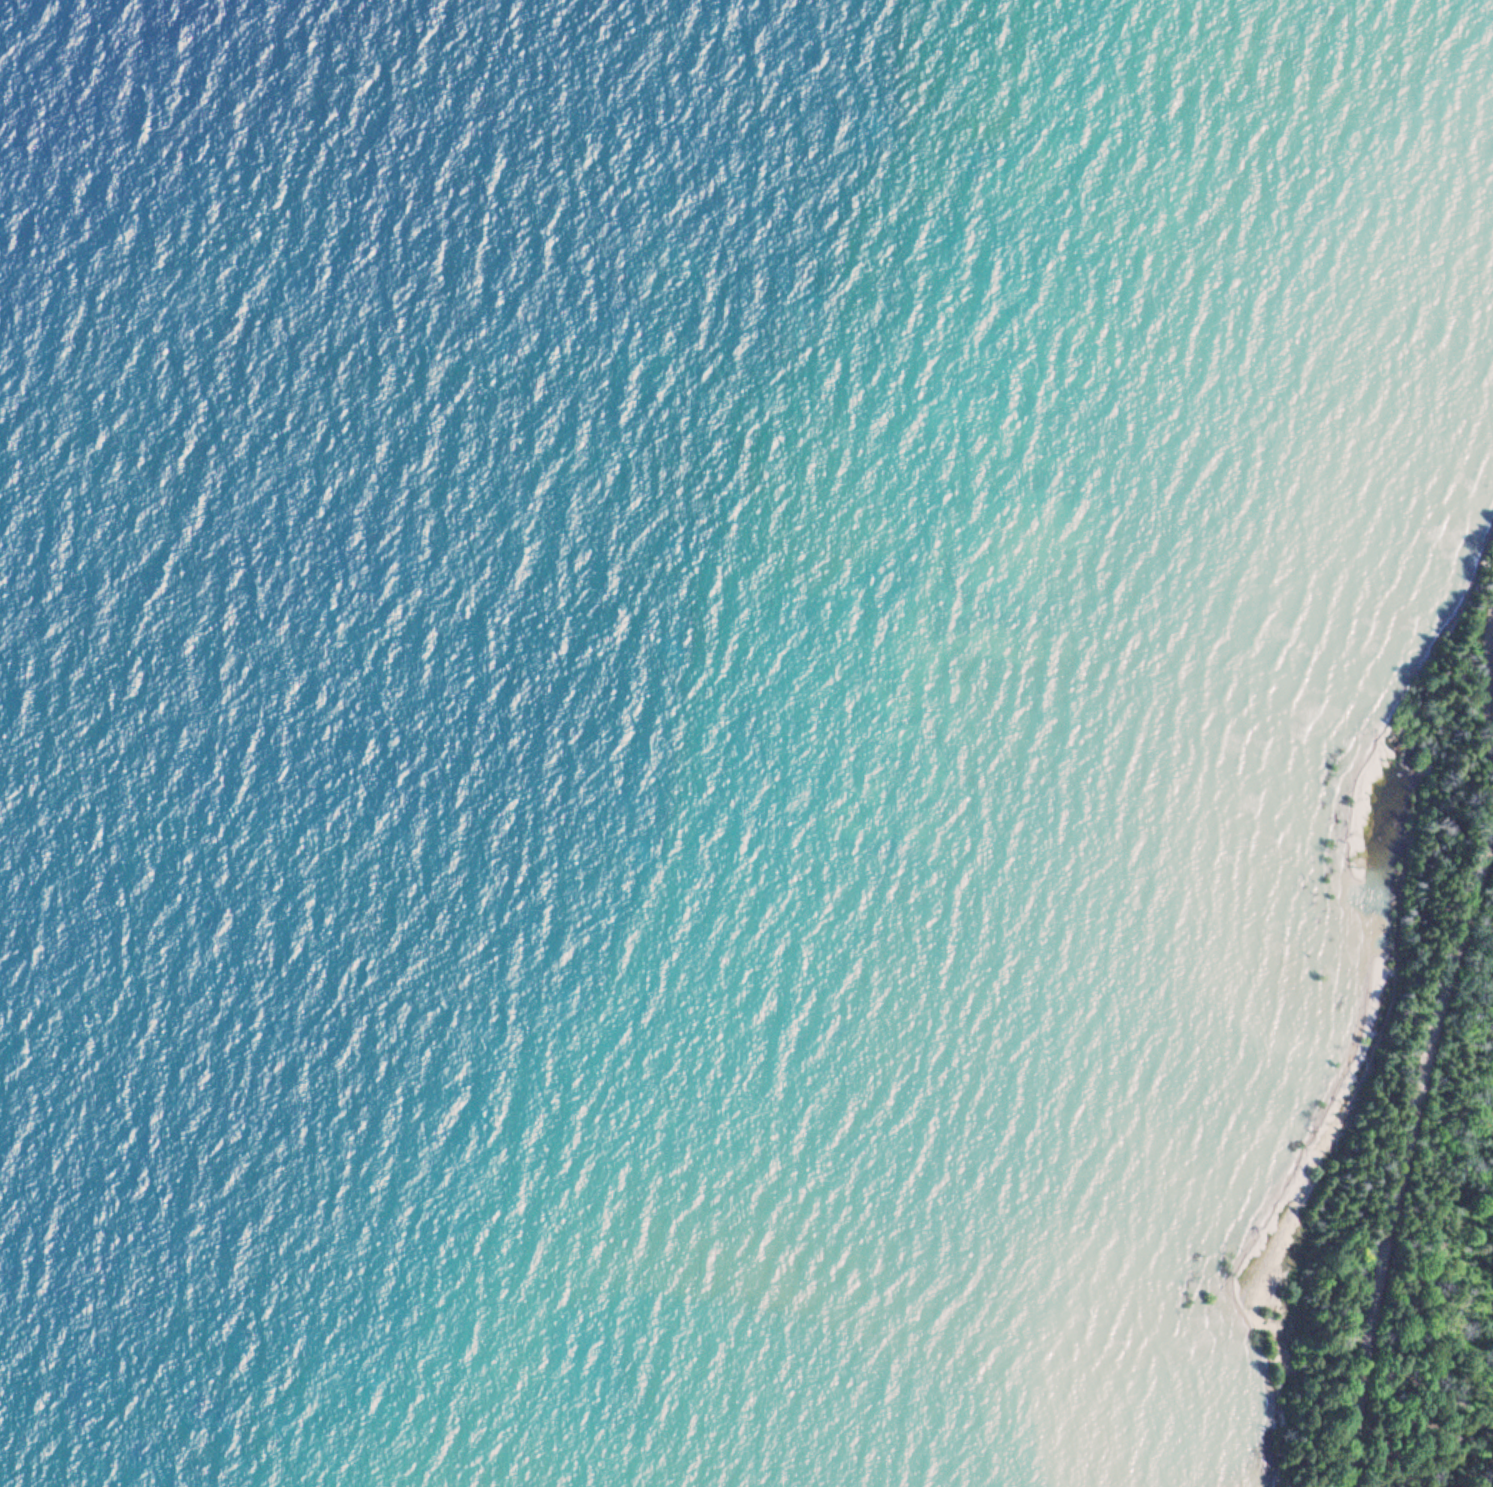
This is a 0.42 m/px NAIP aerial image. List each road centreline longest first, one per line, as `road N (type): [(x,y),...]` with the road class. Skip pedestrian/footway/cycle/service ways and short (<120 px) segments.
road 1 (residential): [(1344,1486),(1395,1191),(1492,805)]
road 2 (residential): [(1492,774),(1486,692),(1492,618)]

